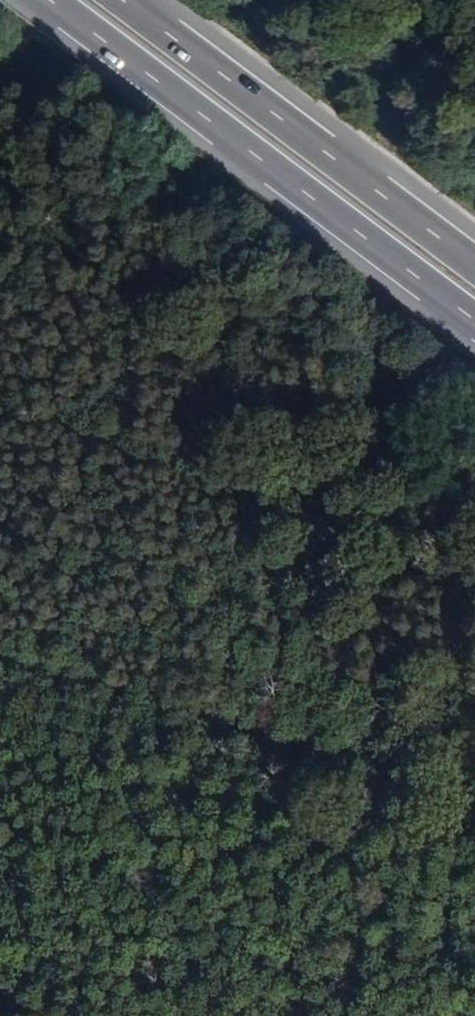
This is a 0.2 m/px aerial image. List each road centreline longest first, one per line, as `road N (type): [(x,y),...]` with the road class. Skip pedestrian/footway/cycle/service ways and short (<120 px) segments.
road 1 (motorway): [(49,0),(474,321)]
road 2 (motorway): [(474,265),(123,0)]

